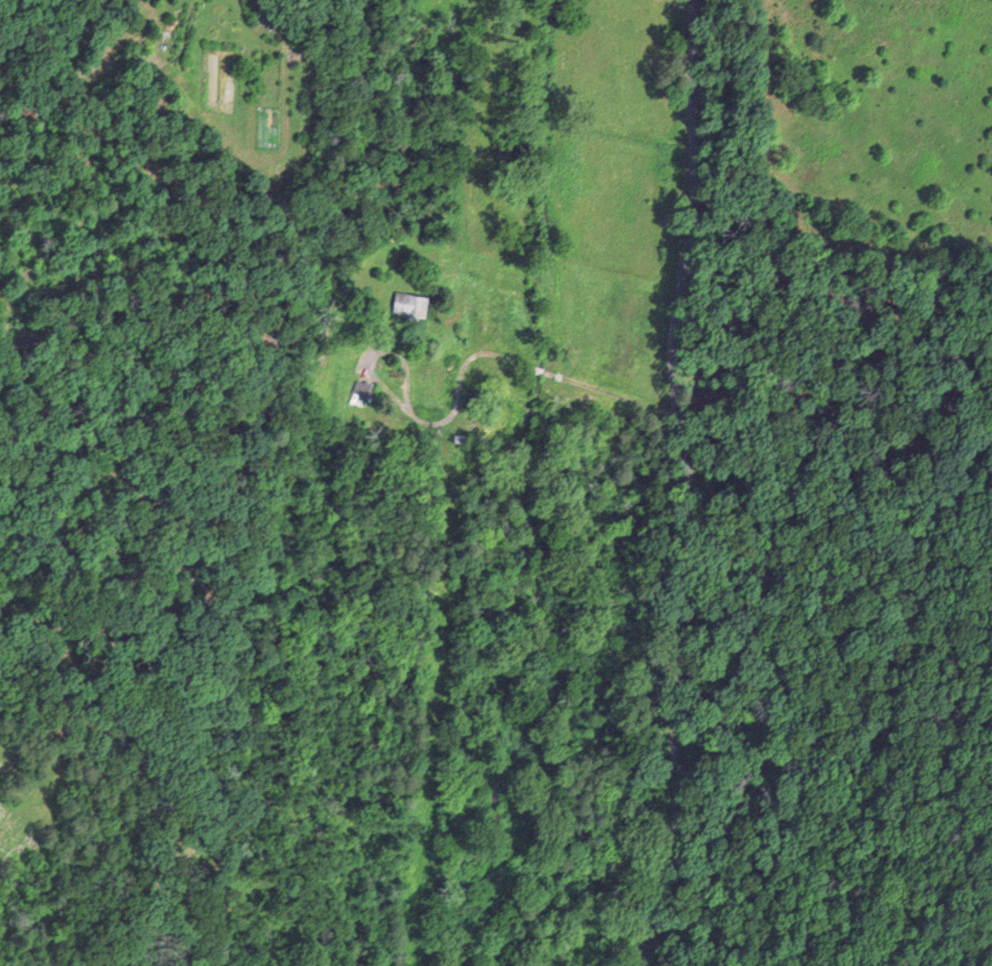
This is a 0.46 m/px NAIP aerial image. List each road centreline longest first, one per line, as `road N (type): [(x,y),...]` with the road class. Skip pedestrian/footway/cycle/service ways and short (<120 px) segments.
road 1 (residential): [(643,965),(679,830),(677,714),(691,484),(675,336),(693,225),(693,0)]

